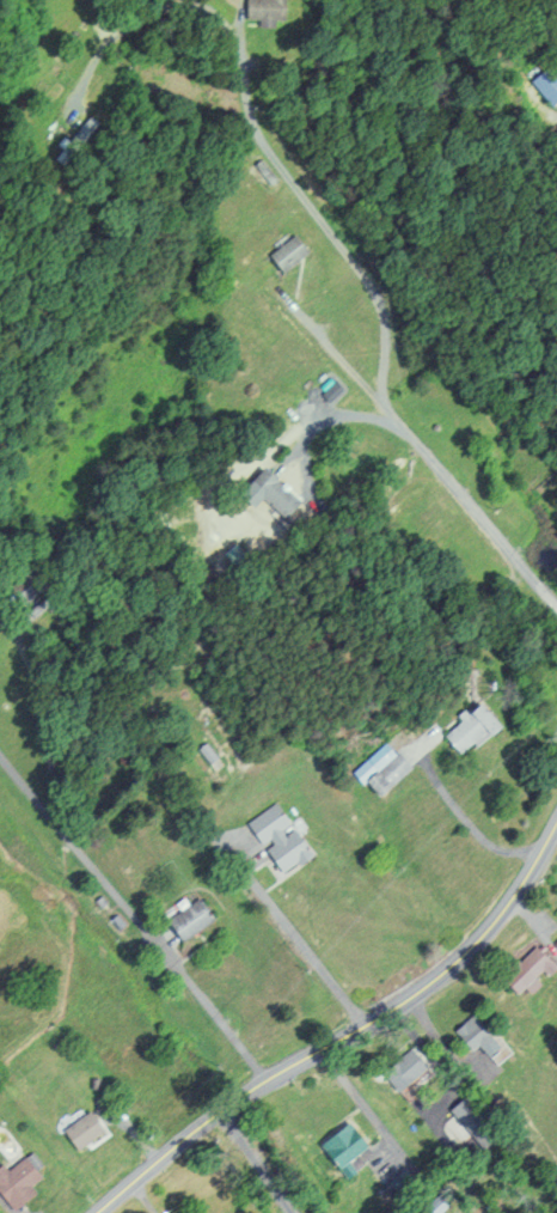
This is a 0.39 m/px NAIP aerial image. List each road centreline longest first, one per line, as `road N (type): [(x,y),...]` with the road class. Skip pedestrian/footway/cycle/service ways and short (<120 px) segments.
road 1 (tertiary): [(97,1212),(261,1080),(403,1005),(465,956),(556,822)]
road 2 (residential): [(261,1080),(0,756)]

